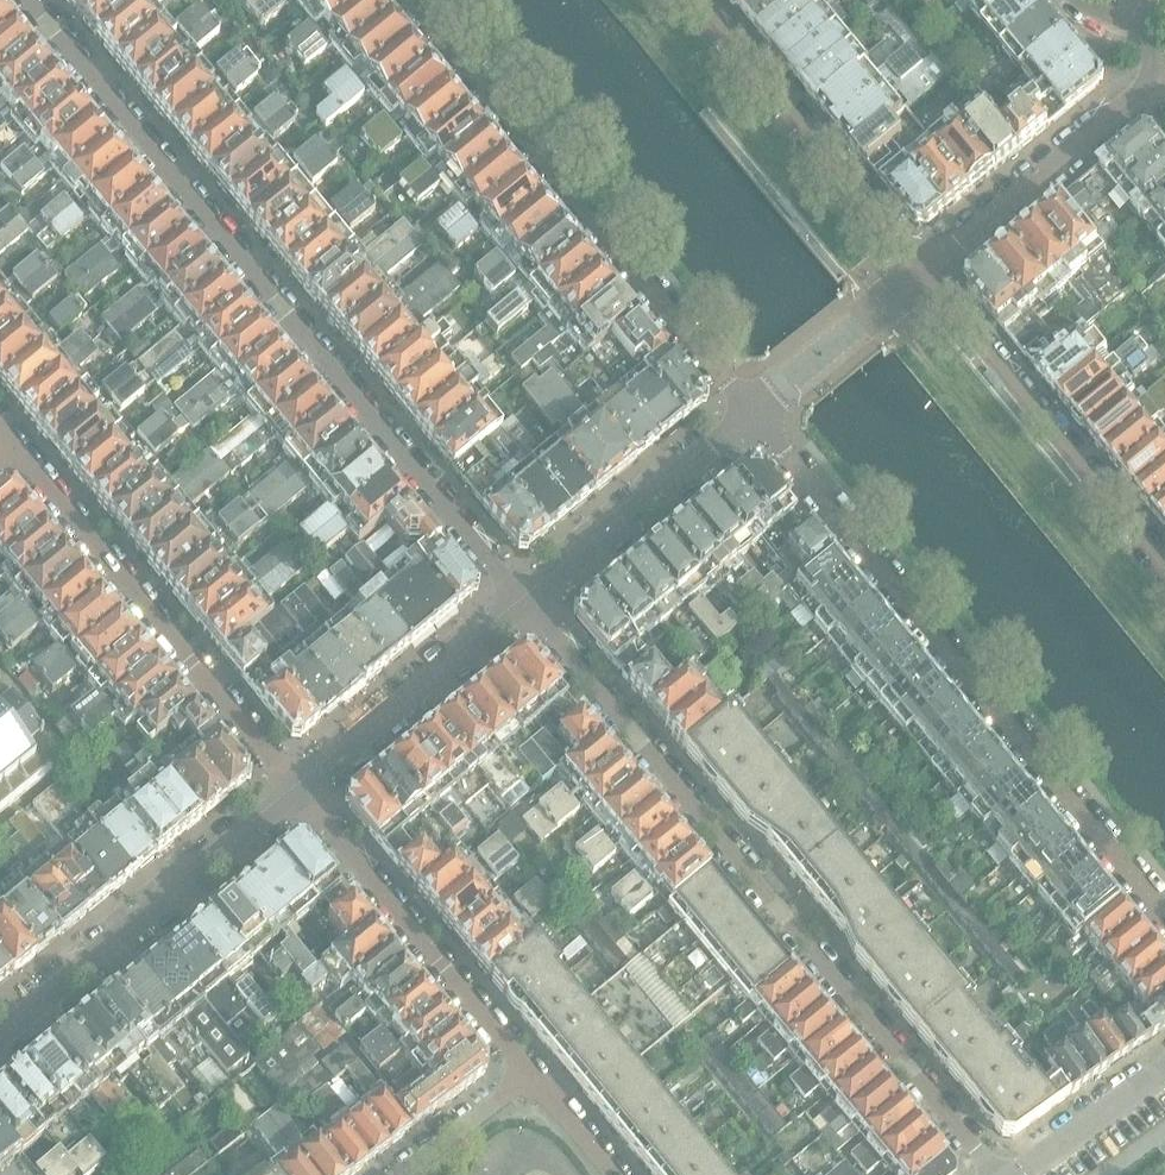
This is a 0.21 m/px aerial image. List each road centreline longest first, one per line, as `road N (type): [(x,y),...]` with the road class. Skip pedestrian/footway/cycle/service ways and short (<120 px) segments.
road 1 (residential): [(525,607),(31,0)]
road 2 (residential): [(994,1174),(525,607)]
road 3 (residential): [(757,411),(1164,913)]
road 4 (residential): [(414,0),(757,411)]
road 5 (residential): [(14,443),(297,793)]
road 6 (residential): [(1164,567),(920,270)]
road 7 (residential): [(0,1035),(297,793)]
road 8 (residential): [(297,793),(530,1073)]
road 9 (residential): [(920,270),(700,0)]
road 10 (residential): [(1159,79),(920,270)]
road 11 (residential): [(525,607),(757,411)]
road 12 (residential): [(297,793),(525,607)]
road 13 (residential): [(757,411),(920,270)]
road 14 (residential): [(1164,1070),(1017,1174)]
road 15 (residential): [(397,1174),(530,1073)]
road 16 (residential): [(530,1073),(615,1174)]

